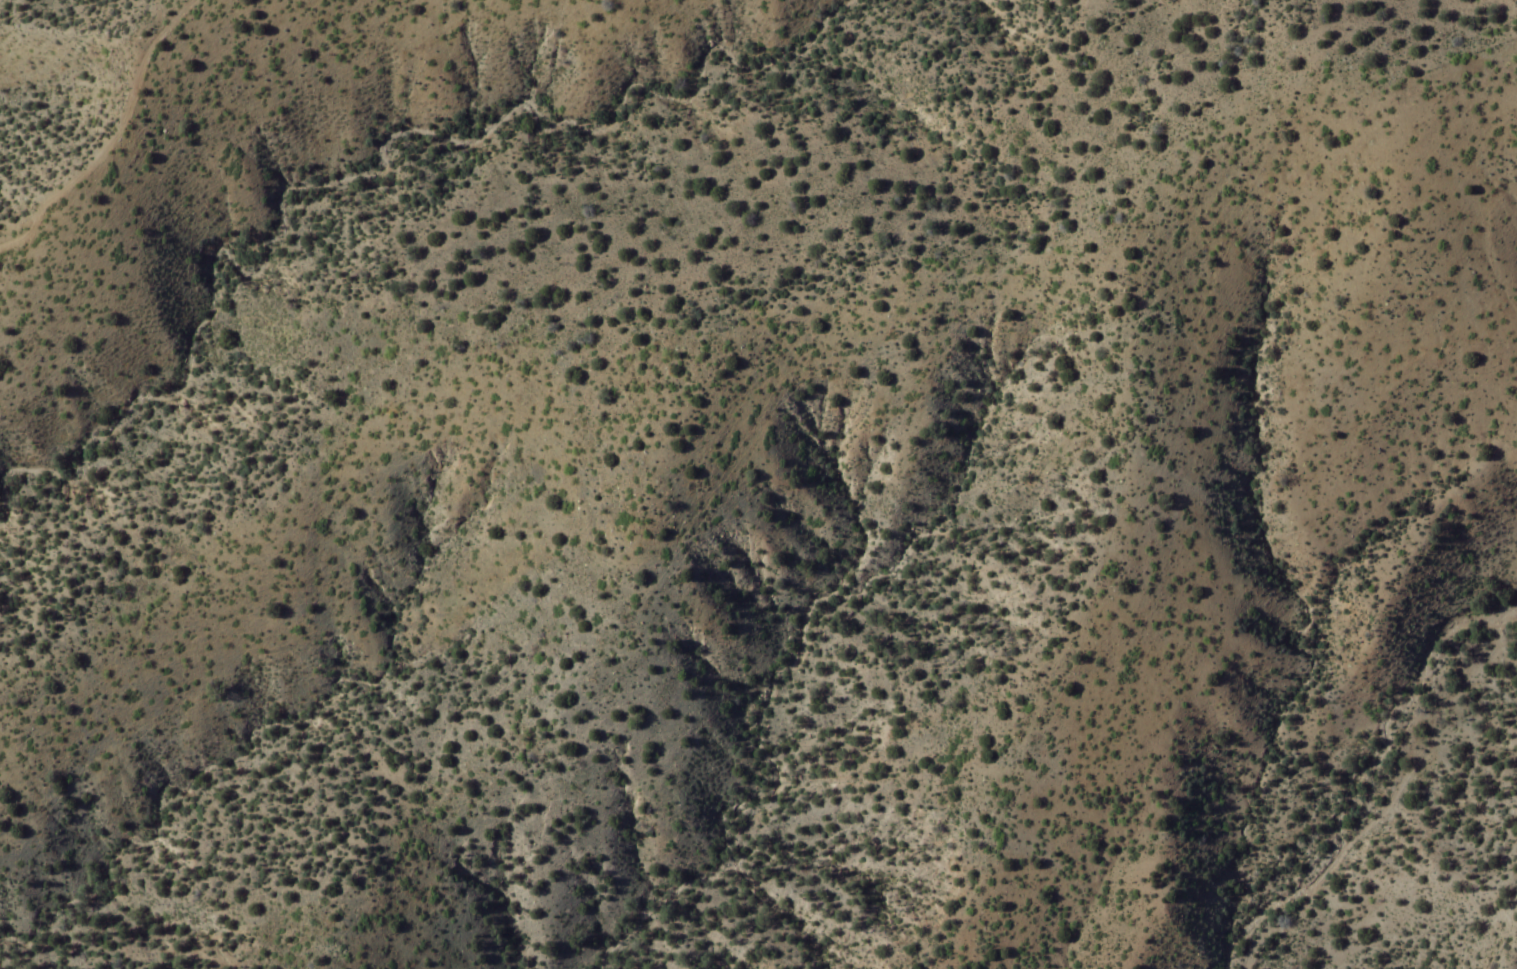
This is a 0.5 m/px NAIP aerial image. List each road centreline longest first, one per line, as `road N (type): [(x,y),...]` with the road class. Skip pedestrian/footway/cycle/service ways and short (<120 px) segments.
road 1 (track): [(0,194),(238,0)]

